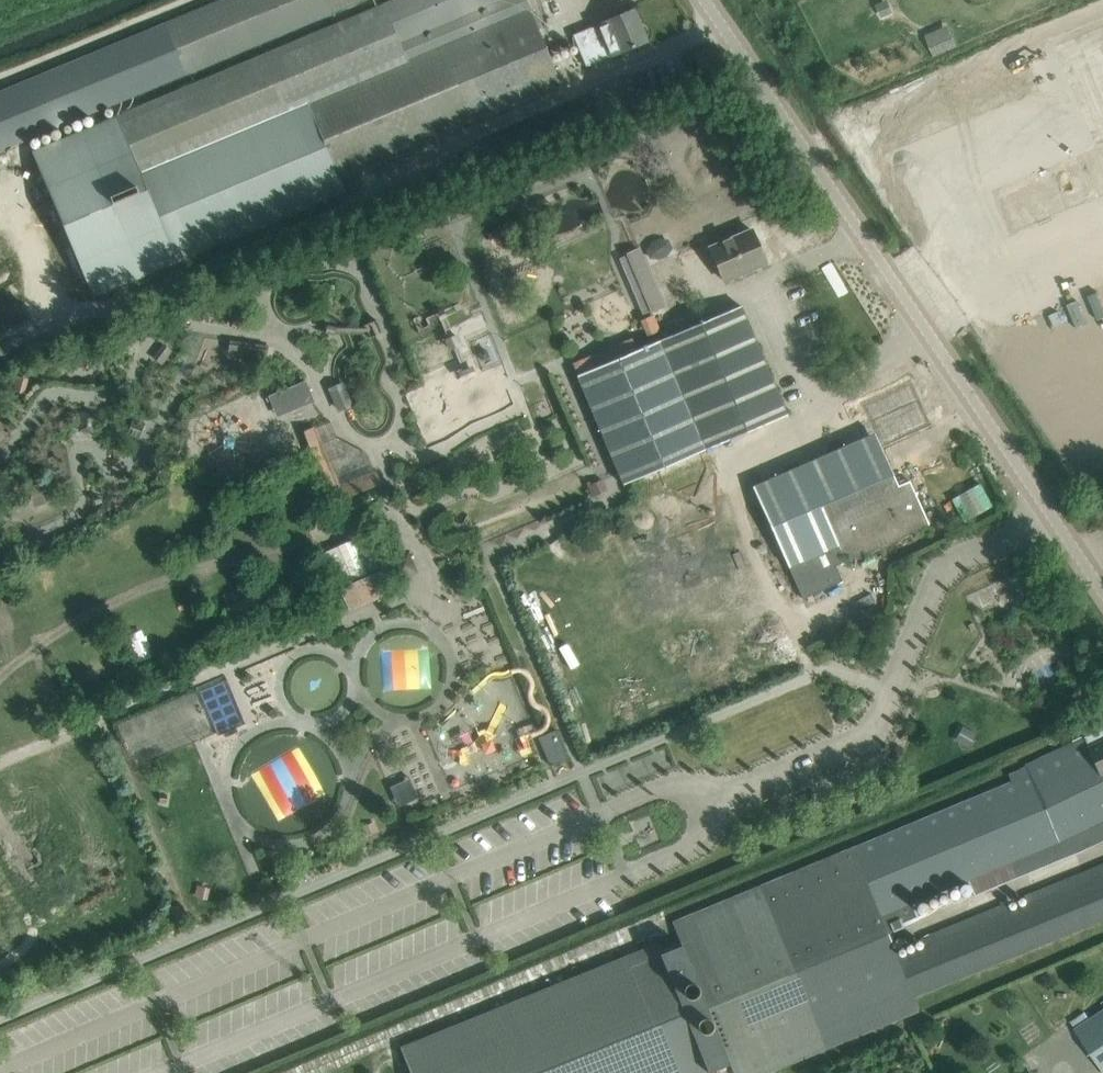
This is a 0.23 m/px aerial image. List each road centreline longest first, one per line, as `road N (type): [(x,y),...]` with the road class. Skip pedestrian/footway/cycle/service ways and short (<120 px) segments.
road 1 (tertiary): [(1102,590),(706,0)]

